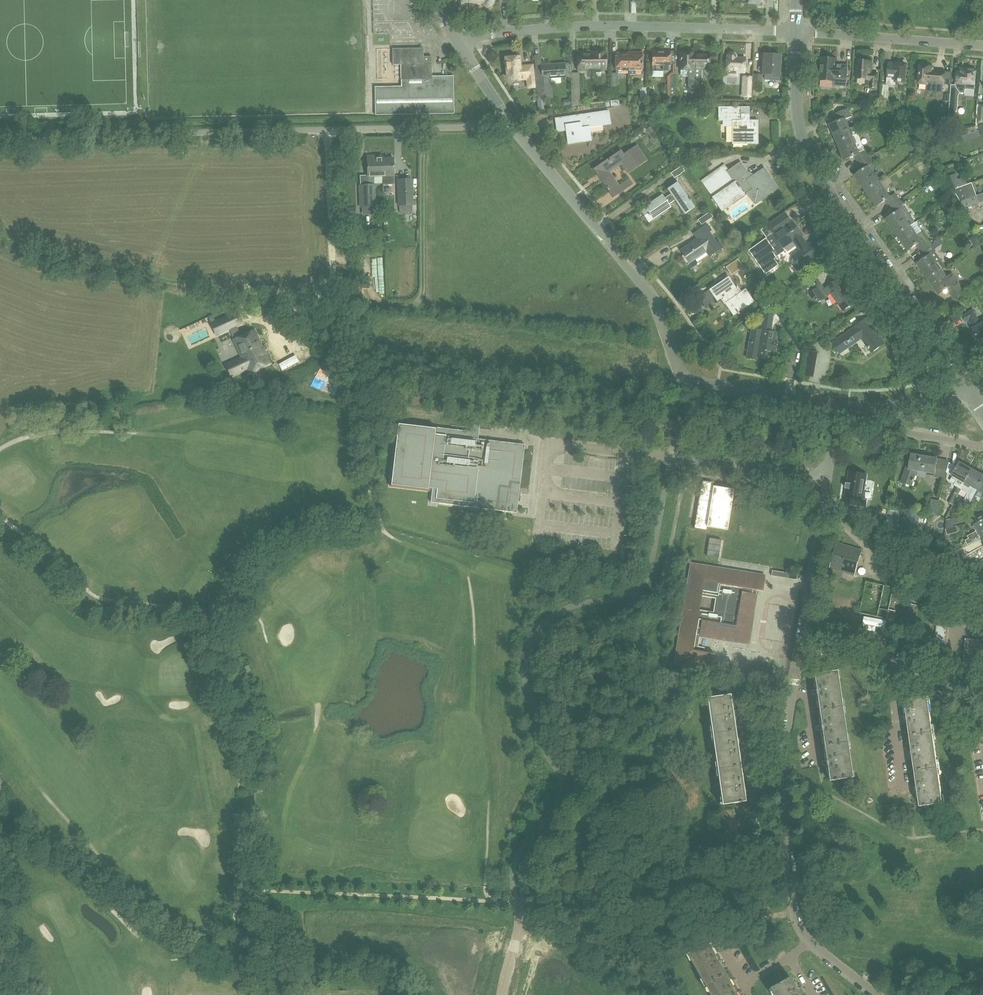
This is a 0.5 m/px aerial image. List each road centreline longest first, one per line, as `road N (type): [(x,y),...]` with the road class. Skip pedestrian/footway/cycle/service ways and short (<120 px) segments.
road 1 (residential): [(840,407),(687,381),(637,276),(508,120)]
road 2 (residential): [(970,388),(811,163),(798,119),(796,32)]
road 3 (unclassified): [(799,651),(782,778),(793,906),(815,938),(882,994)]
road 4 (residential): [(455,38),(580,27),(796,32)]
road 5 (unclassified): [(328,130),(0,136)]
road 6 (track): [(328,130),(334,282),(318,304),(269,321)]
road 7 (residential): [(982,46),(796,32)]
road 8 (unclassified): [(982,679),(799,651)]
road 9 (unclassified): [(328,130),(508,120)]
road 10 (unclassified): [(826,479),(670,458)]
road 11 (track): [(105,894),(173,978),(174,994)]

